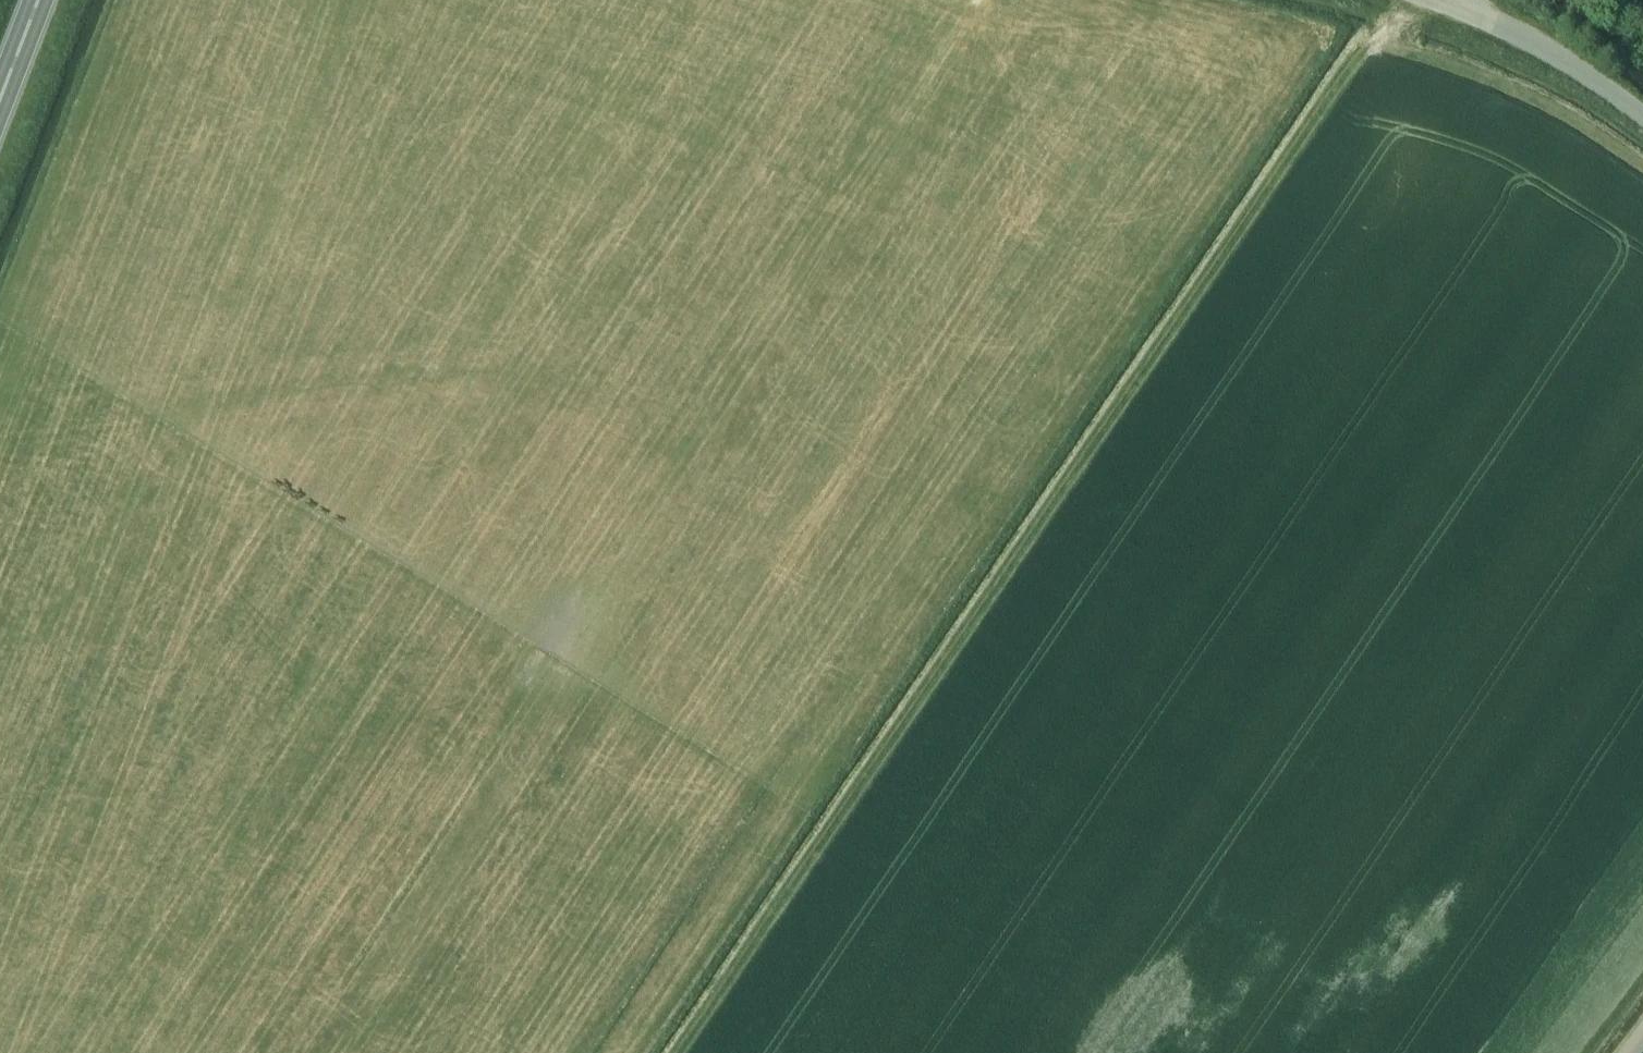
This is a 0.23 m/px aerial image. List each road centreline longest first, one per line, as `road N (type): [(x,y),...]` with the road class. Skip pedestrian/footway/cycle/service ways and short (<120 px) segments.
road 1 (unclassified): [(1642,116),(1557,55),(1441,0)]

